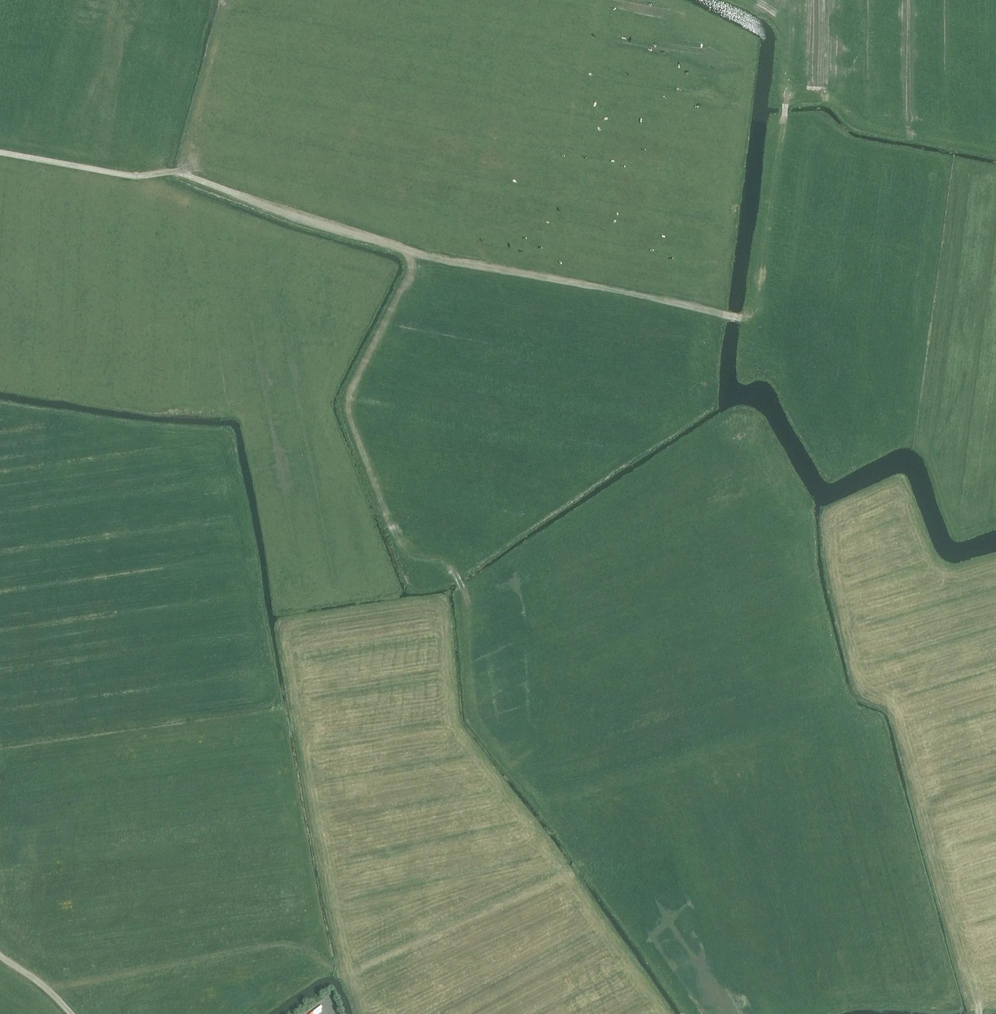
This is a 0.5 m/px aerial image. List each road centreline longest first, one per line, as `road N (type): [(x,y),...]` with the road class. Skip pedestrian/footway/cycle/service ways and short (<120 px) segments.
road 1 (track): [(568,876),(584,863),(477,714),(468,599),(454,570),(407,547),(347,402),(401,300),(413,253)]
road 2 (track): [(0,152),(137,175),(177,171),(413,253)]
road 3 (track): [(361,1013),(338,972),(275,946),(47,988)]
road 4 (track): [(413,253),(742,317)]
road 5 (track): [(995,770),(930,789),(924,804),(980,1013)]
road 6 (track): [(785,98),(759,309),(742,317)]

